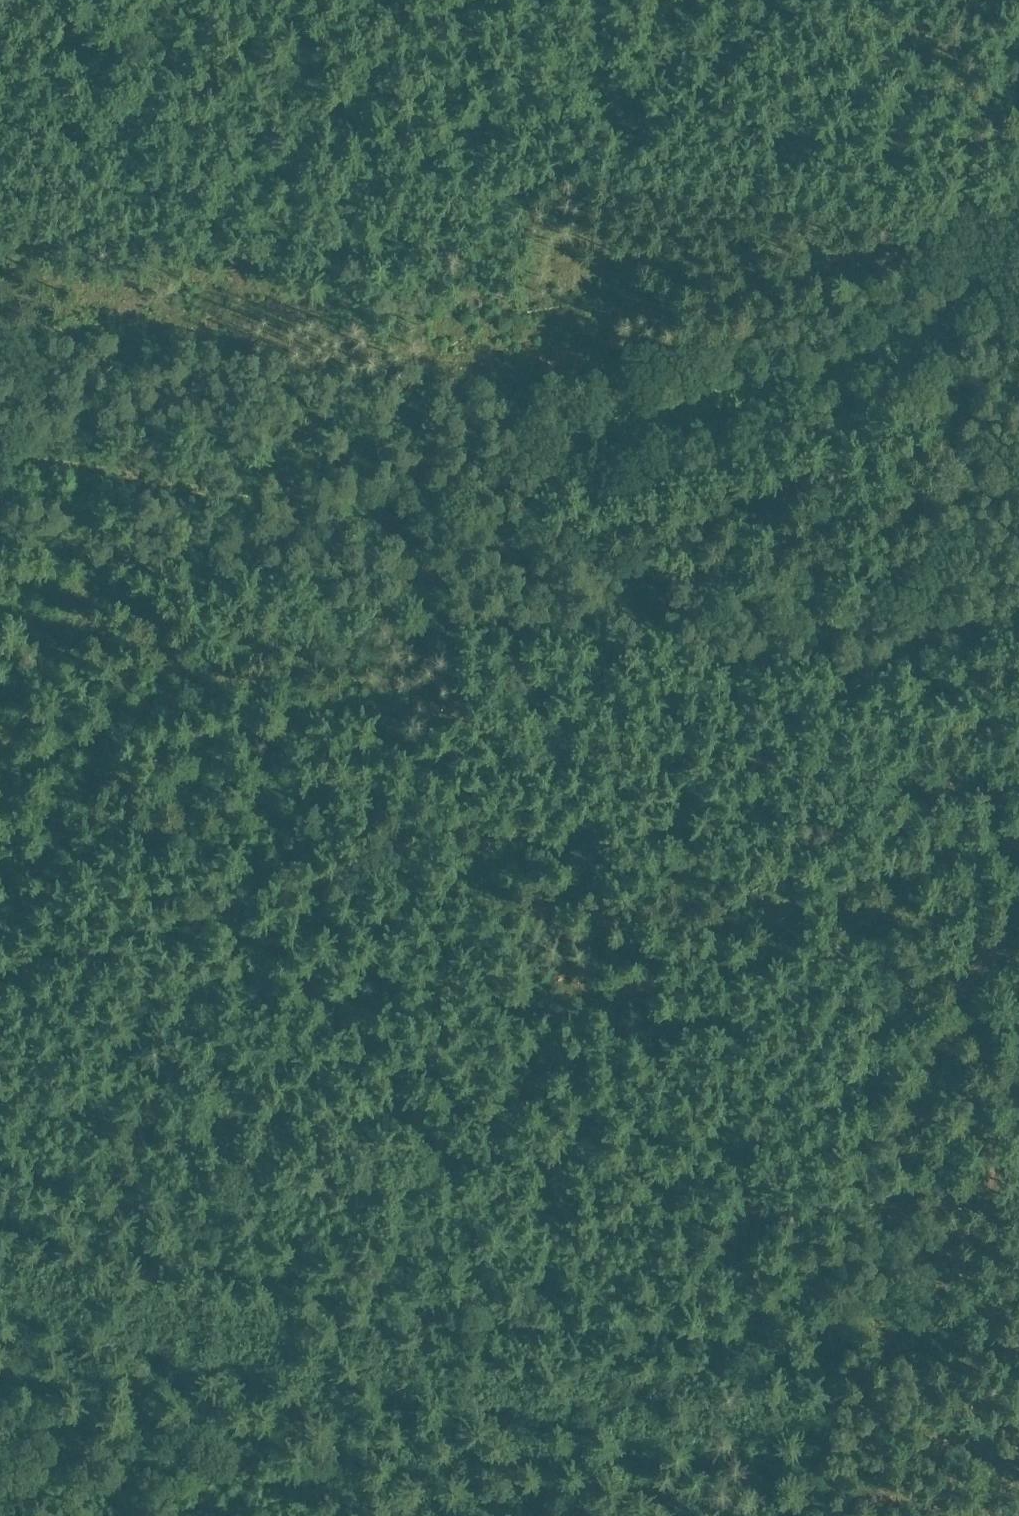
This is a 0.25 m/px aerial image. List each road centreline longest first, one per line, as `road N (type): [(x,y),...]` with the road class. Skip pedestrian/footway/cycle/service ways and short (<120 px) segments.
road 1 (track): [(0,1086),(1018,1274)]
road 2 (track): [(0,457),(896,619)]
road 3 (track): [(809,1515),(896,619)]
road 4 (track): [(1018,223),(972,267),(955,405),(909,506),(896,619)]

